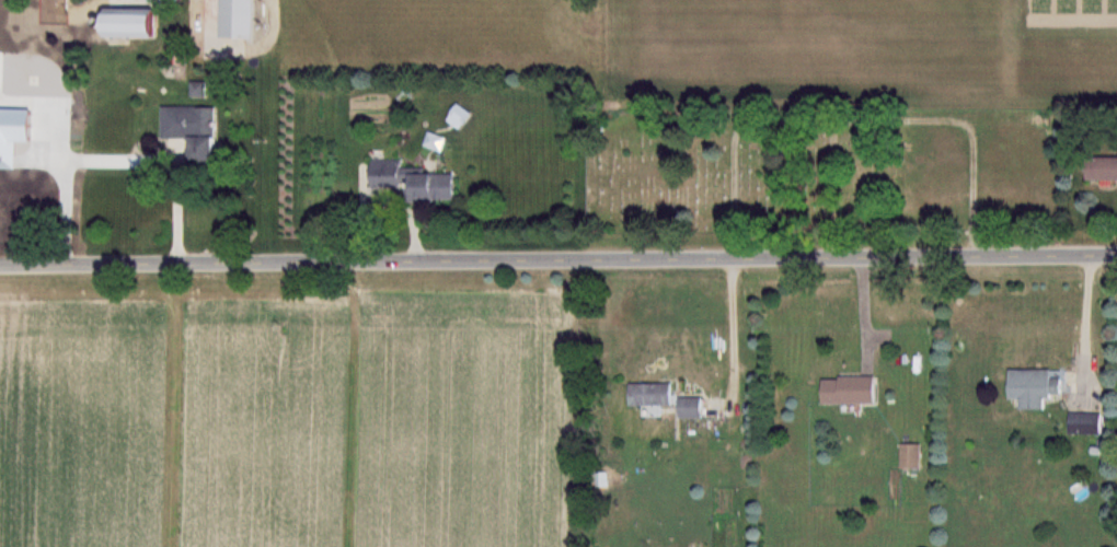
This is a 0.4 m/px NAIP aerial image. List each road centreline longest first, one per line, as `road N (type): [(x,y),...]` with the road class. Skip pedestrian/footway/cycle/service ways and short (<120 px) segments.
road 1 (residential): [(1116,257),(0,266)]

